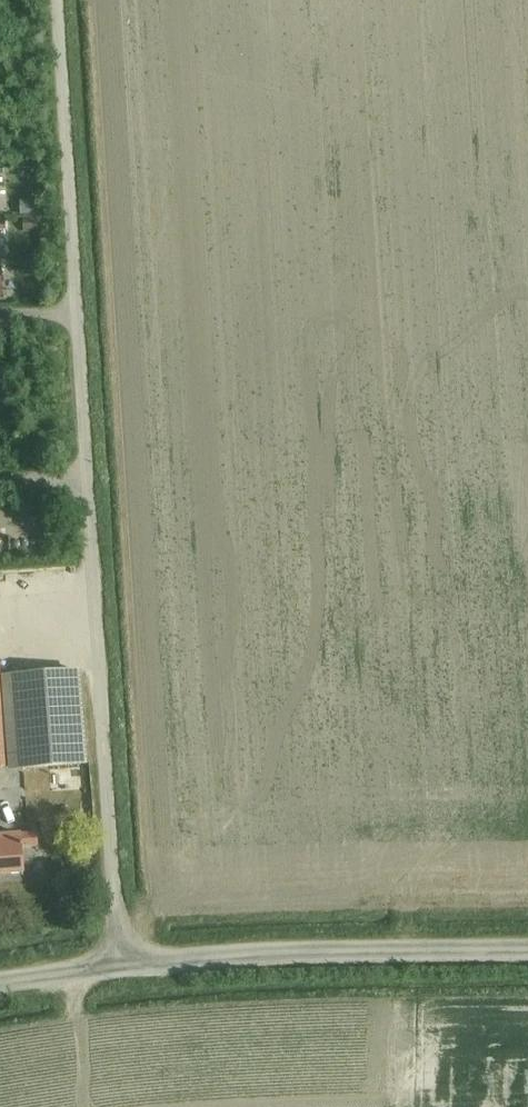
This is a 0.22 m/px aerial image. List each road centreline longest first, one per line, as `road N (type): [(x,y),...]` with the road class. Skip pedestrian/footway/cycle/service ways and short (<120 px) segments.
road 1 (unclassified): [(118,964),(88,496)]
road 2 (tertiary): [(118,964),(527,947)]
road 3 (residential): [(78,318),(60,0)]
road 4 (residential): [(88,496),(78,318)]
road 5 (tertiary): [(0,986),(118,964)]

